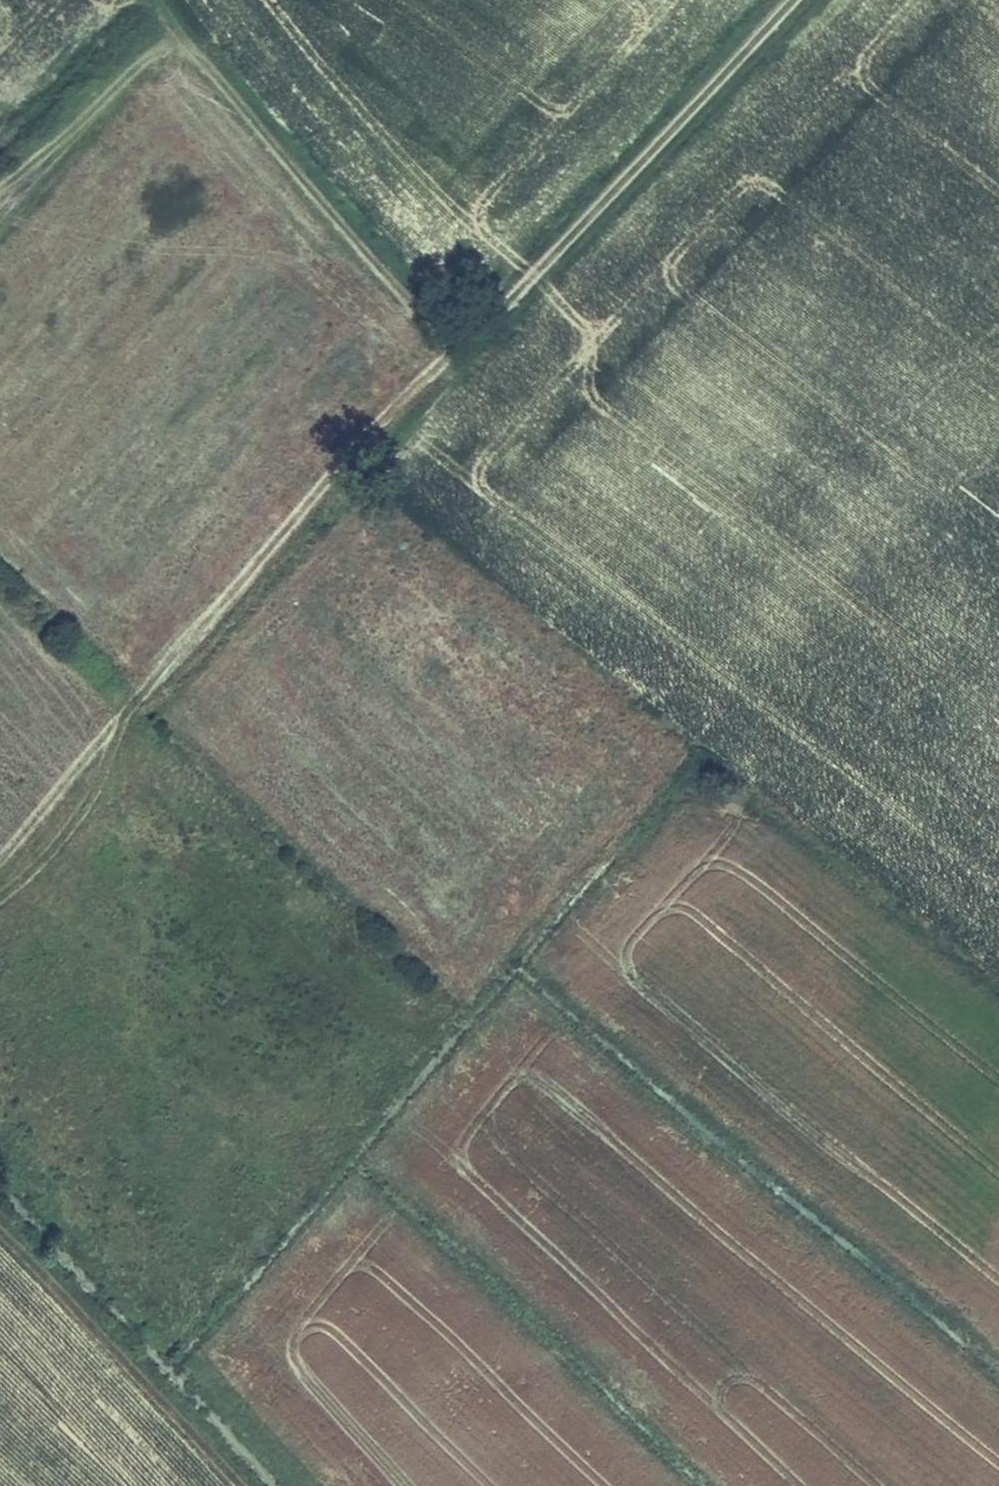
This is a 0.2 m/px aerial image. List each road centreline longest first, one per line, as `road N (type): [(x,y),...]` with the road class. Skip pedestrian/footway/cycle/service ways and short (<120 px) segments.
road 1 (track): [(478,332),(791,0)]

